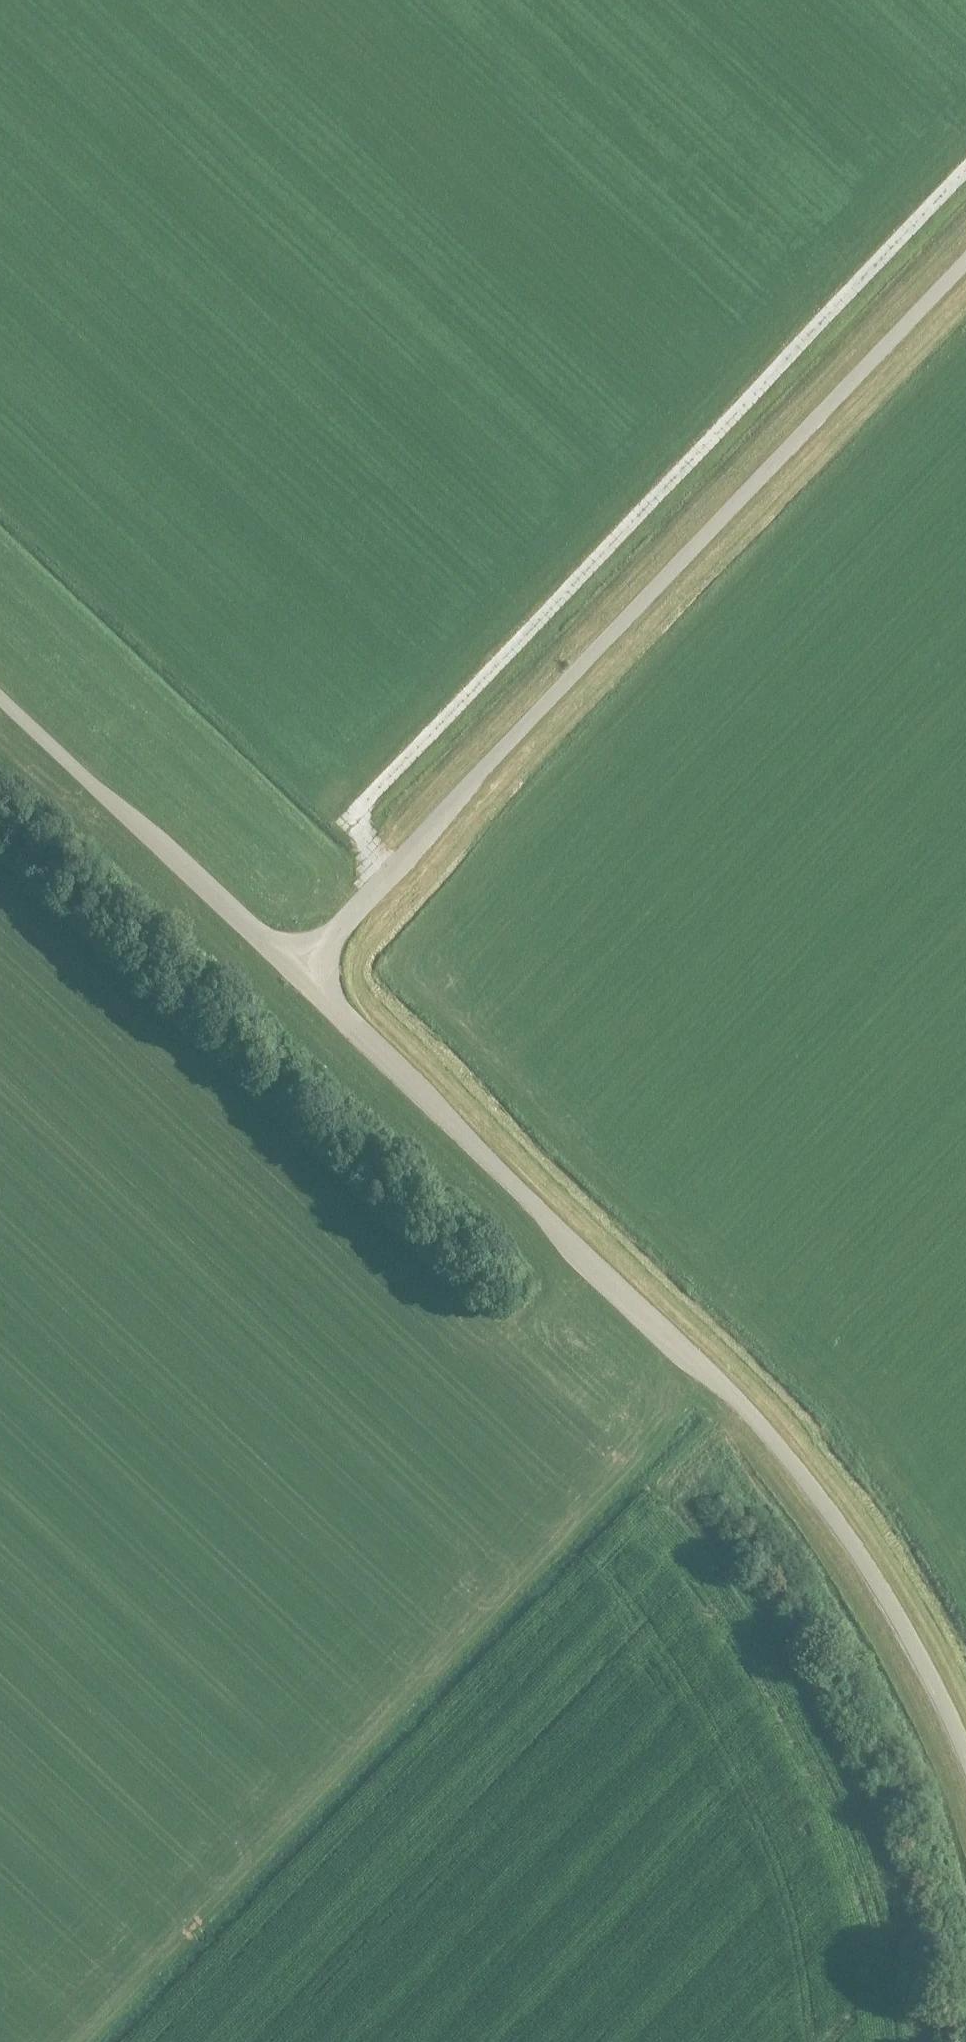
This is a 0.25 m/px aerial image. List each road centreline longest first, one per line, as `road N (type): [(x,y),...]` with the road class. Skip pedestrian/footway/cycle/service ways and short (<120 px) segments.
road 1 (tertiary): [(965,1763),(906,1631),(798,1471),(728,1390),(524,1195),(305,965)]
road 2 (tertiary): [(305,965),(965,266)]
road 3 (tertiary): [(305,965),(0,698)]

